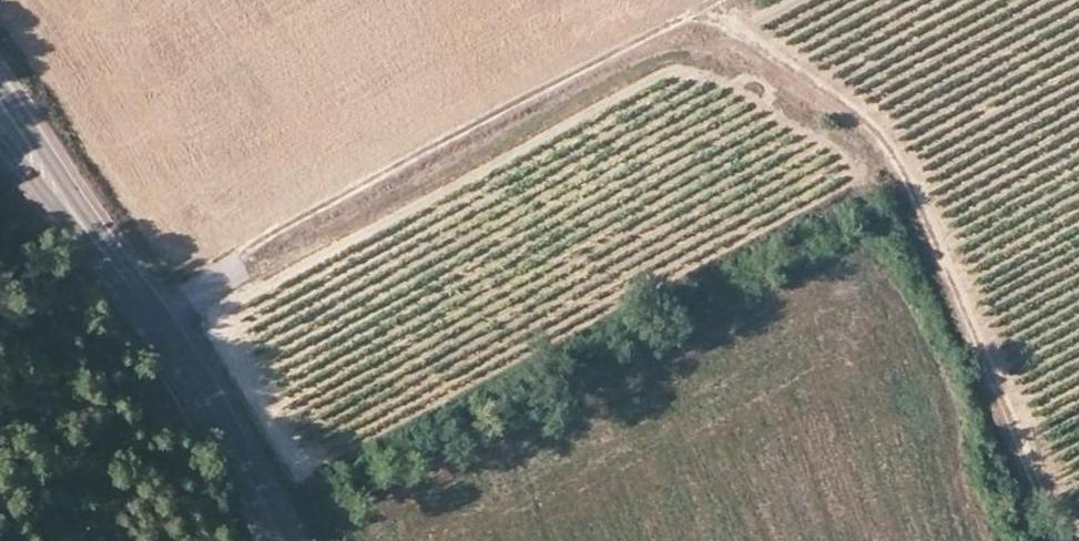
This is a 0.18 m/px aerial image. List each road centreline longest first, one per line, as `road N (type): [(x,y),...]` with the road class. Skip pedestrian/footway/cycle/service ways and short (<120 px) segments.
road 1 (track): [(0,28),(182,273),(694,0)]
road 2 (track): [(1067,540),(950,266),(884,138),(832,94),(730,34),(704,0)]
road 3 (track): [(203,304),(635,74),(701,56),(789,0)]
road 4 (tertiary): [(281,540),(187,364),(96,242)]
road 5 (track): [(182,273),(303,472)]
road 6 (tertiary): [(96,242),(0,88)]
road 7 (tertiary): [(0,140),(96,242)]

